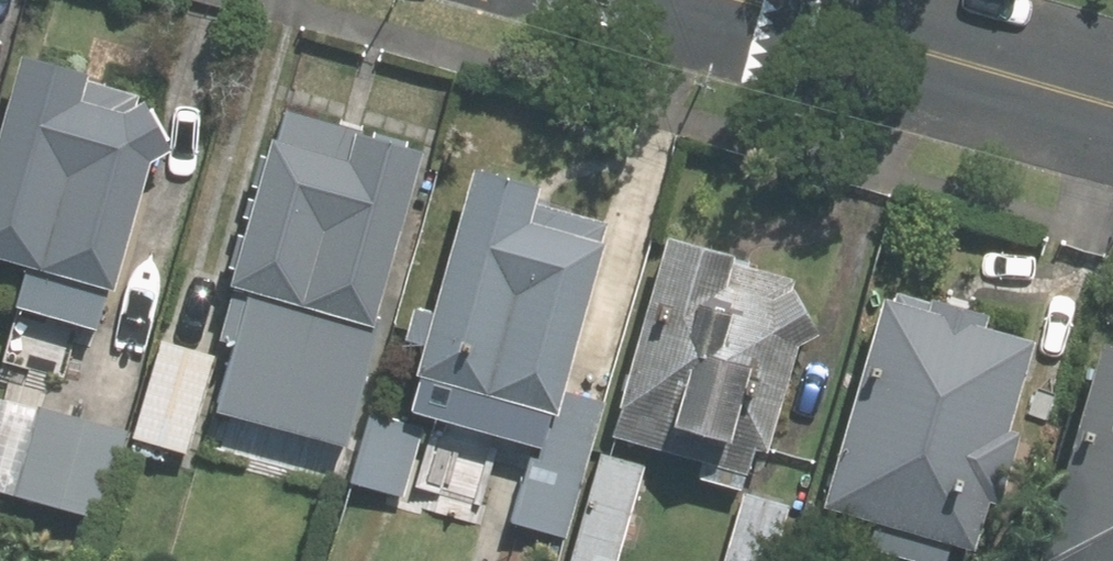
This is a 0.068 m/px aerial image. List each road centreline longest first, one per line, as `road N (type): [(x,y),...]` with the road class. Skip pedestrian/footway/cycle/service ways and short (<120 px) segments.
road 1 (residential): [(1112,103),(749,0)]

